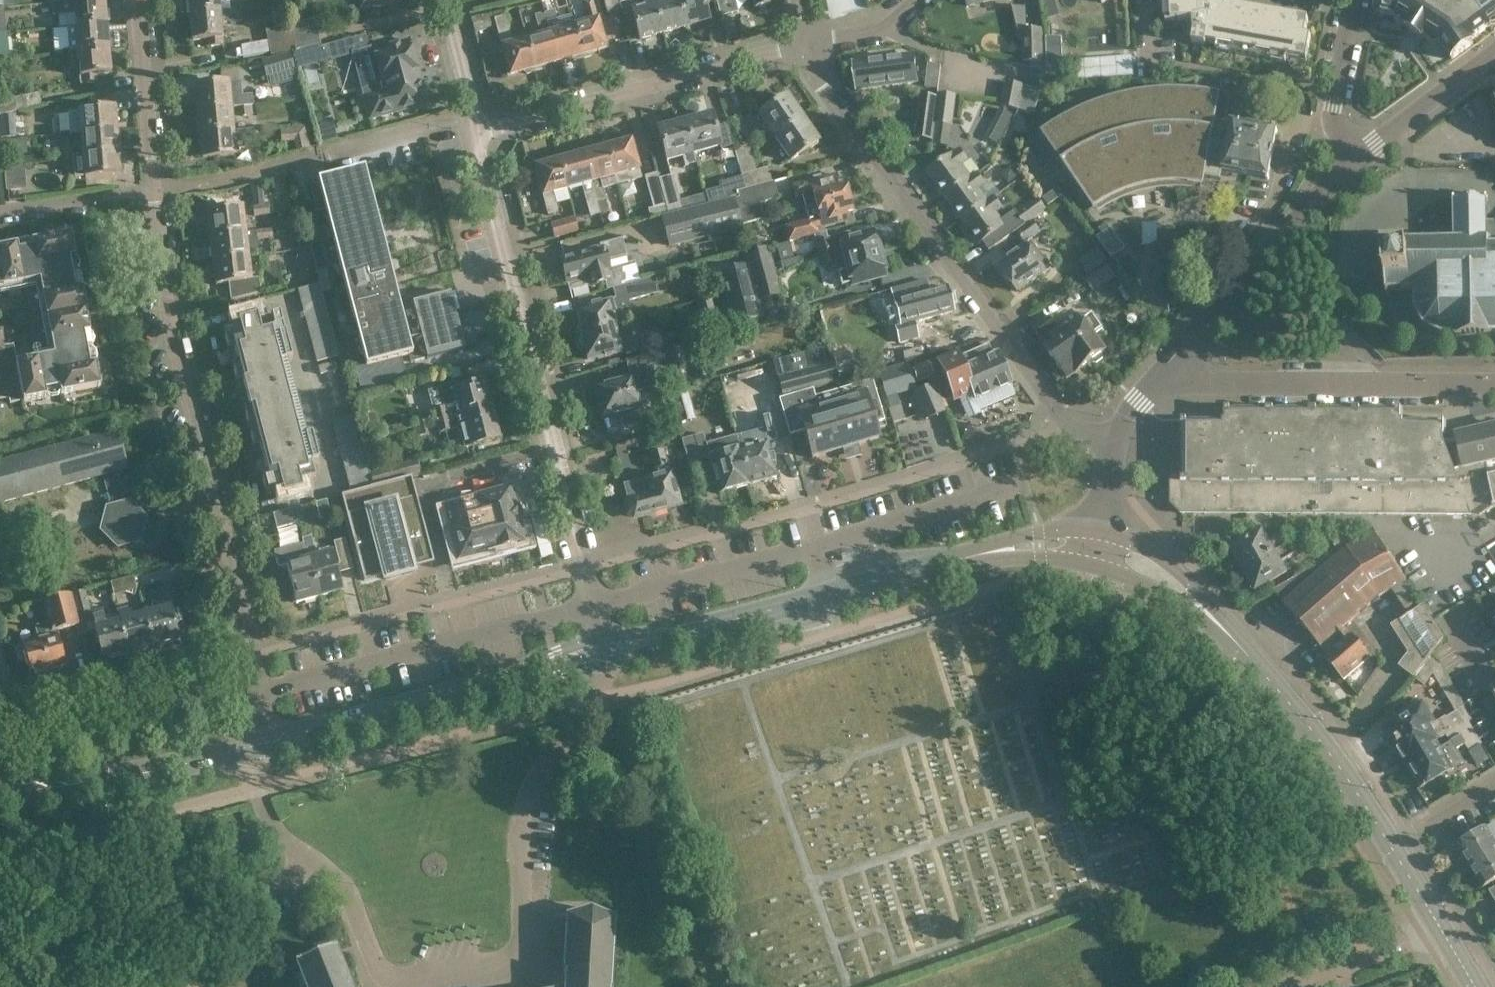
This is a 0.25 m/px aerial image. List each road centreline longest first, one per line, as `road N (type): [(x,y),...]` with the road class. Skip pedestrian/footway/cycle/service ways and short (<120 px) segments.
road 1 (residential): [(1108,449),(1070,432),(816,75),(805,43)]
road 2 (residential): [(153,189),(248,656)]
road 3 (residential): [(582,569),(473,134)]
road 4 (residential): [(473,134),(805,43)]
road 5 (residential): [(1494,382),(1207,382),(1171,364)]
road 6 (residential): [(1171,364),(1356,155)]
road 7 (tertiary): [(261,746),(510,680)]
road 8 (tertiary): [(686,633),(907,572)]
road 9 (tertiary): [(1385,842),(1257,665)]
road 10 (tertiary): [(1257,665),(1213,609),(1150,550),(1096,529)]
road 11 (tertiary): [(1090,567),(1162,593),(1257,665)]
road 12 (tertiary): [(1096,529),(1039,532),(907,572)]
road 13 (residential): [(140,0),(153,189)]
road 14 (tertiary): [(907,572),(998,559),(1090,567)]
road 15 (tertiary): [(0,799),(178,765)]
road 16 (tertiary): [(178,765),(0,775)]
road 17 (residential): [(1356,155),(1494,54)]
road 18 (residential): [(1286,986),(1439,930)]
road 19 (residential): [(1356,155),(1336,124),(1334,93),(1353,0)]
road 20 (residential): [(0,213),(153,189)]
road 21 (residential): [(473,134),(444,0)]
road 22 (residential): [(1385,842),(1494,780)]
road 23 (residential): [(805,43),(886,26),(918,0)]

